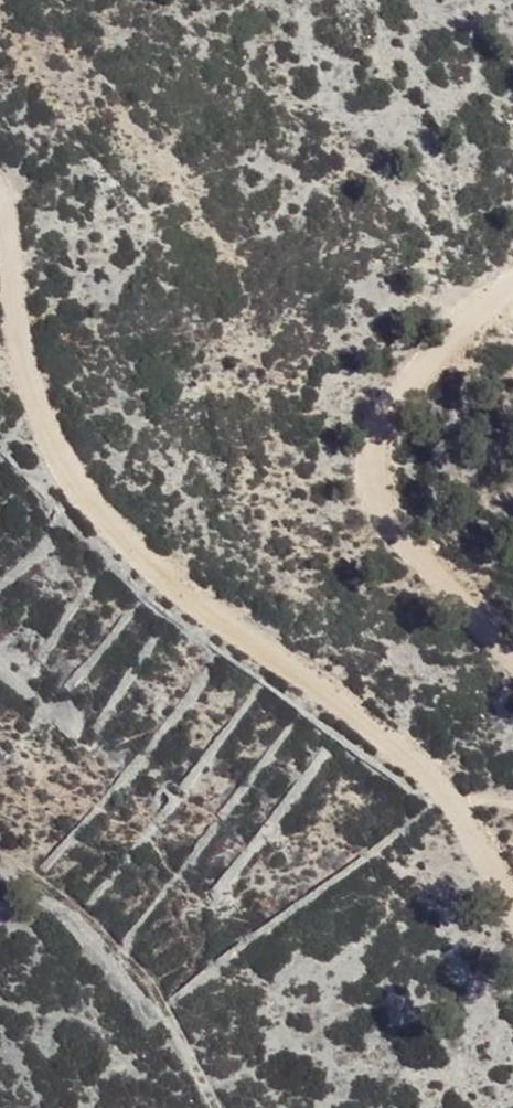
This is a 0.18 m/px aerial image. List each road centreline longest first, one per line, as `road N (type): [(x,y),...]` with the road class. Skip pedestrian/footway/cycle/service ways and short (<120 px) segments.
road 1 (track): [(512,915),(464,823),(416,764),(99,522),(52,451),(27,387),(0,234)]
road 2 (track): [(512,284),(373,415),(364,466),(375,512),(512,660)]
road 3 (track): [(219,1107),(156,989)]

